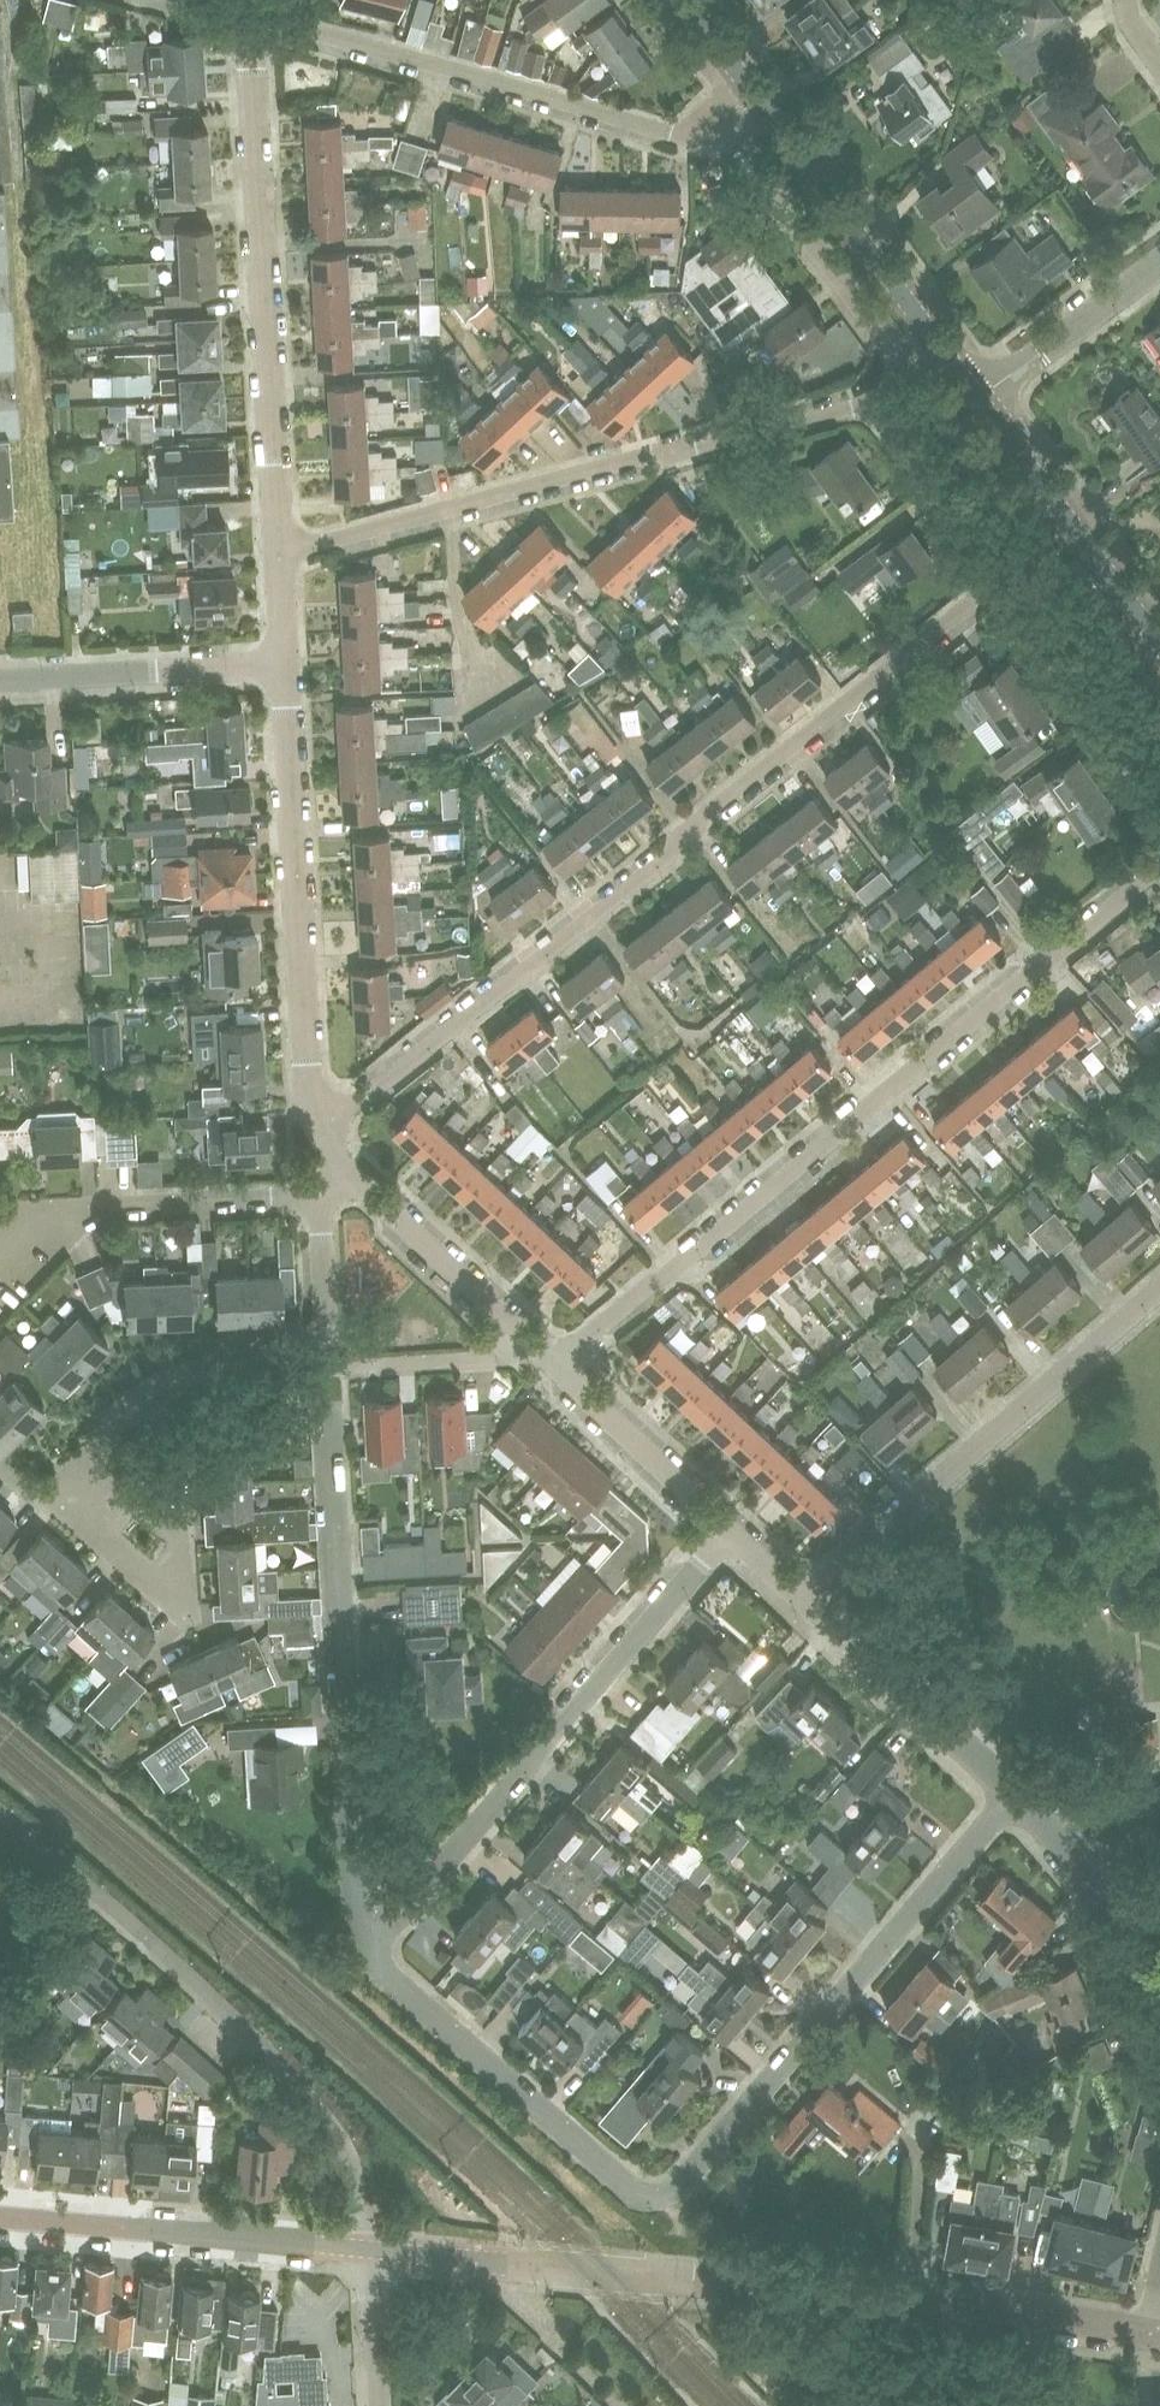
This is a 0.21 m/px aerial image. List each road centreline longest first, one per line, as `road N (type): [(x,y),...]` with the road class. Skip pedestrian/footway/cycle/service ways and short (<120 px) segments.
road 1 (residential): [(363,1956),(631,2185),(664,2191),(682,2182),(1013,1794)]
road 2 (residential): [(1003,585),(371,1091),(318,1119)]
road 3 (residential): [(1149,2335),(974,2306),(366,2249)]
road 4 (residential): [(556,1365),(1159,873)]
road 5 (residential): [(277,555),(872,400)]
road 6 (residential): [(327,1372),(347,1909),(363,1956)]
road 7 (residential): [(366,2249),(353,2153),(280,2065),(0,1816)]
road 8 (residential): [(363,1956),(727,1532)]
road 9 (residential): [(277,555),(252,21)]
road 10 (residential): [(711,134),(676,137),(252,21)]
road 11 (residential): [(801,1600),(1159,1293)]
road 12 (residential): [(318,1119),(309,1092),(282,665)]
road 13 (residential): [(153,1560),(87,1507),(83,1470),(131,1410),(218,1366),(326,1332)]
road 14 (residential): [(366,2249),(0,2220)]
road 15 (unclassified): [(0,1214),(320,1198)]
road 16 (tertiary): [(936,347),(749,92)]
road 17 (residential): [(907,372),(711,134)]
road 18 (tertiary): [(1159,647),(978,403)]
road 19 (residential): [(1013,1794),(801,1600)]
road 20 (unclassified): [(282,665),(0,684)]
road 21 (residential): [(1159,796),(1003,585)]
road 22 (residential): [(520,1331),(336,1170)]
road 23 (residential): [(727,1532),(556,1365)]
road 24 (residential): [(1003,585),(872,400)]
road 25 (residential): [(978,403),(1159,267)]
road 26 (residential): [(327,1372),(494,1362),(520,1331)]
road 27 (residential): [(1159,2048),(1099,1902)]
road 28 (residential): [(379,2405),(366,2249)]
road 29 (residential): [(1099,1902),(1013,1794)]
road 30 (residential): [(320,1198),(326,1332)]

